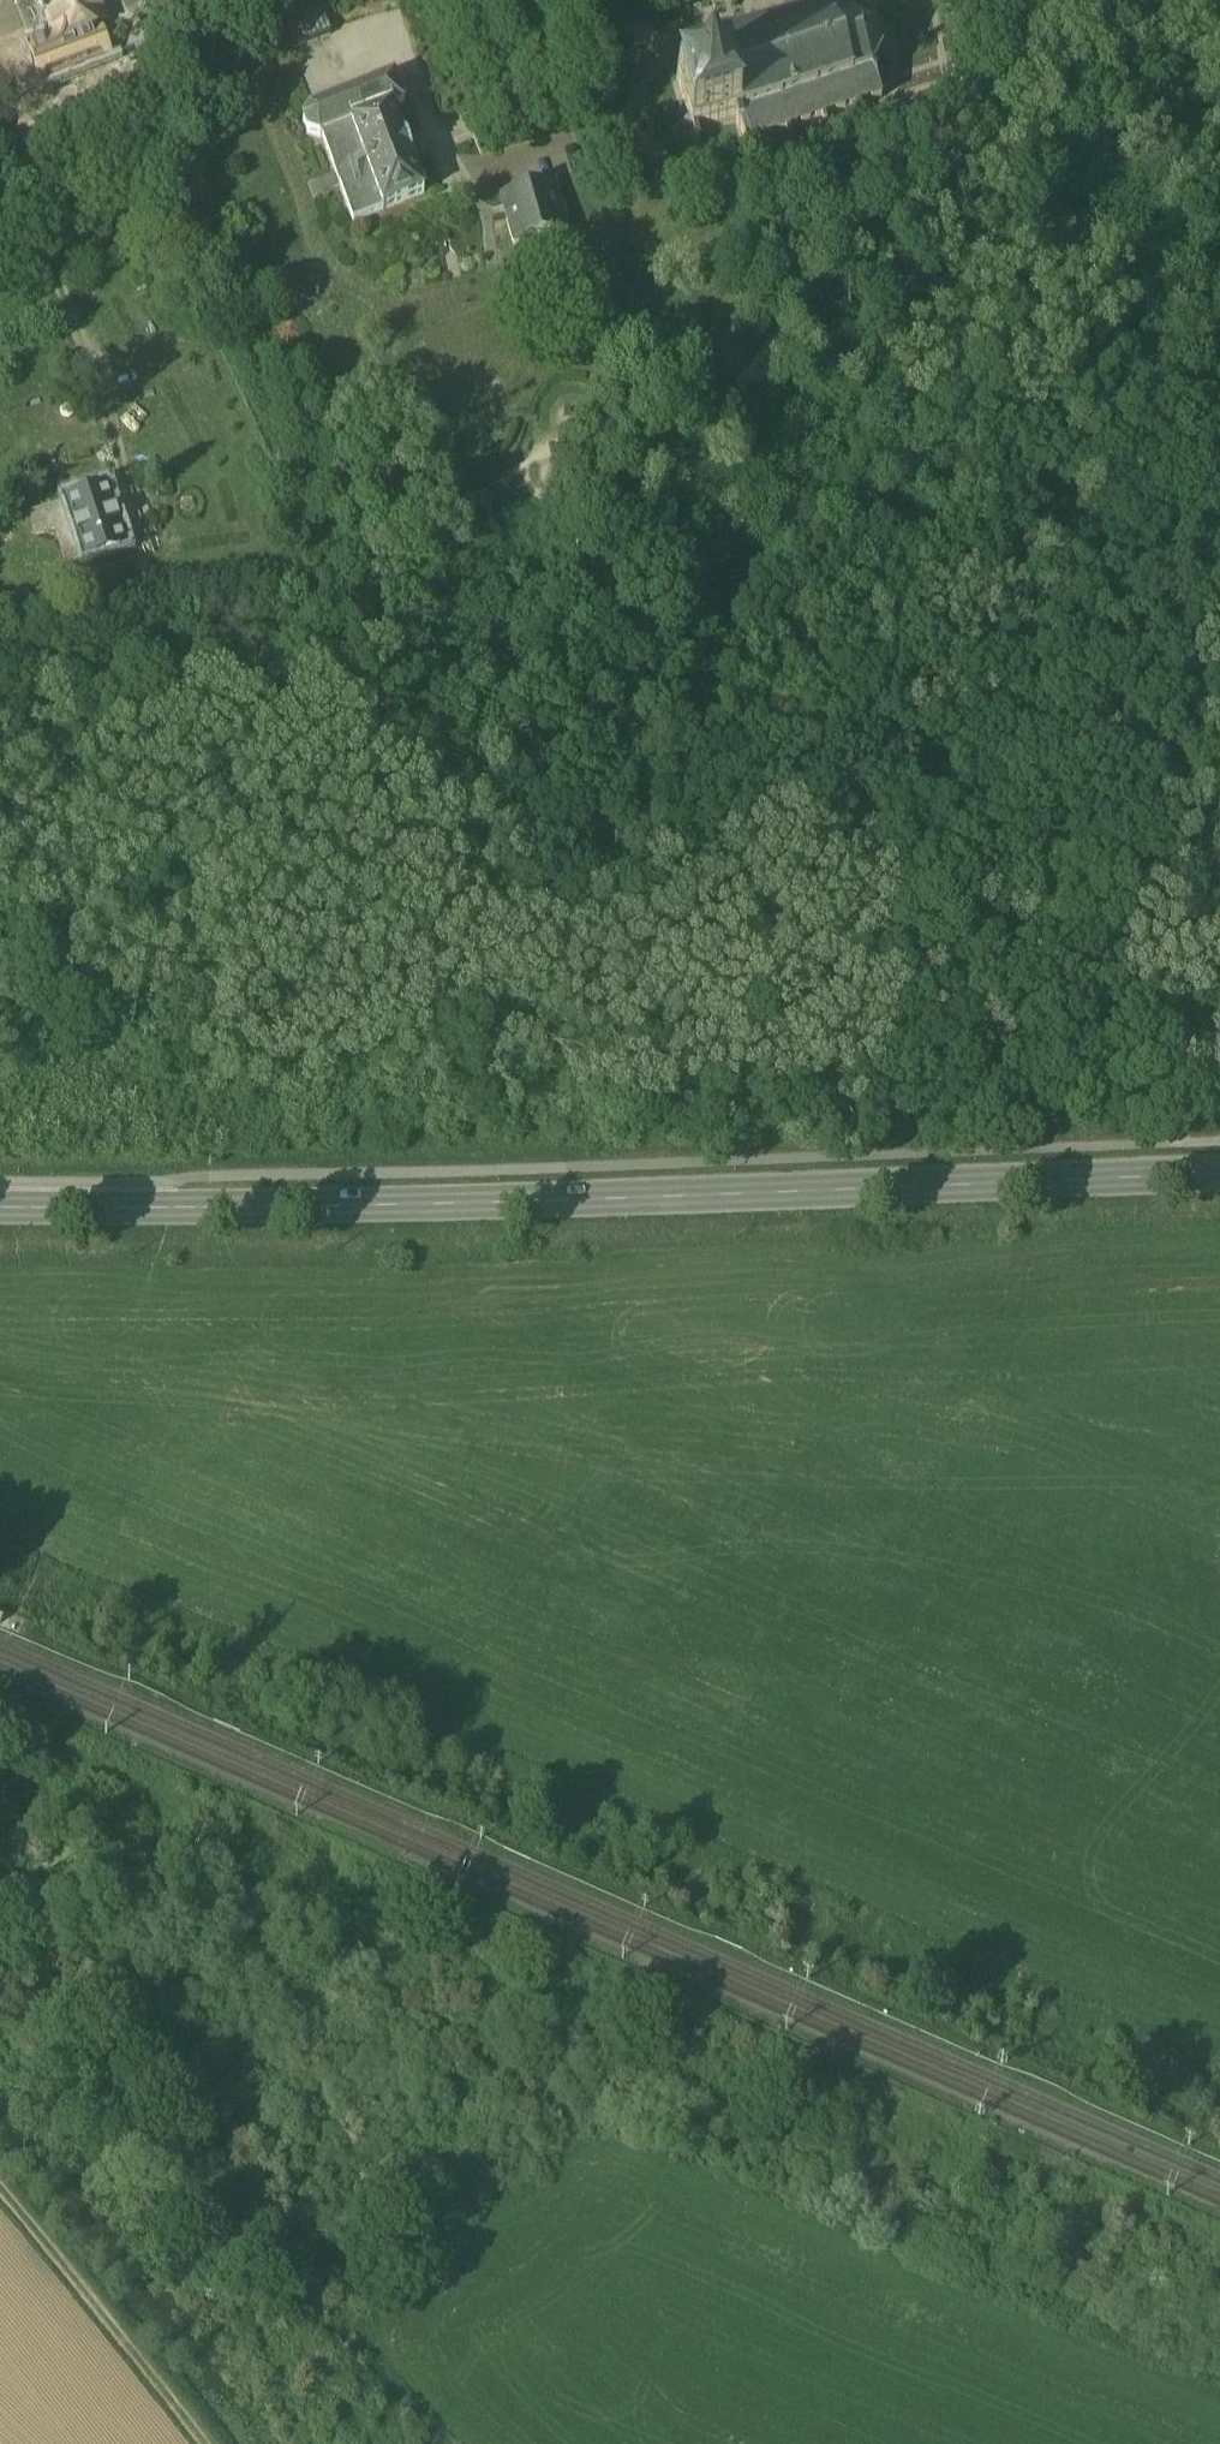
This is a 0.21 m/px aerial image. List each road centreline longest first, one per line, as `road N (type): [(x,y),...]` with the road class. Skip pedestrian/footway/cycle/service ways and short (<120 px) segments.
road 1 (primary): [(1219,1178),(340,1211),(0,1211)]
road 2 (track): [(322,185),(394,162),(427,258),(543,219),(575,141),(648,48),(658,12)]
road 3 (residential): [(698,0),(411,93),(200,97)]
road 4 (track): [(0,2185),(212,2443)]
road 5 (residential): [(200,97),(154,173),(101,210),(22,241)]
road 6 (residential): [(200,97),(122,0)]

